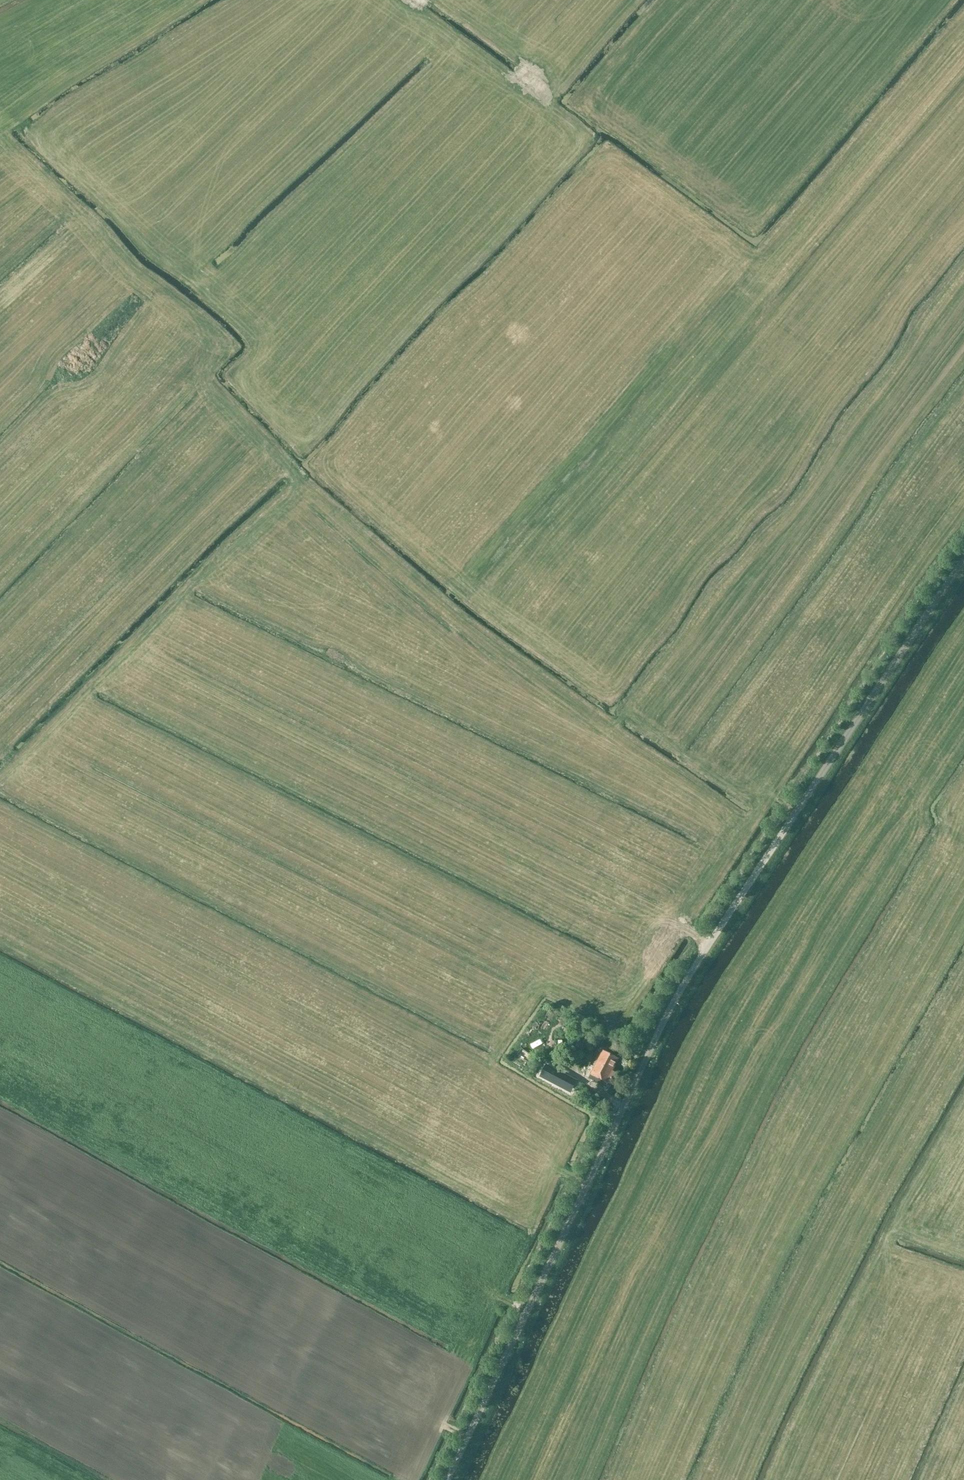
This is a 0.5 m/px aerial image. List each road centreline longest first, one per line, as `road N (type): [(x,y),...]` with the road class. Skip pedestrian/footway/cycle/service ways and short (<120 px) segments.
road 1 (unclassified): [(859,717),(669,1011),(446,1479)]
road 2 (unclassified): [(859,717),(963,560)]

